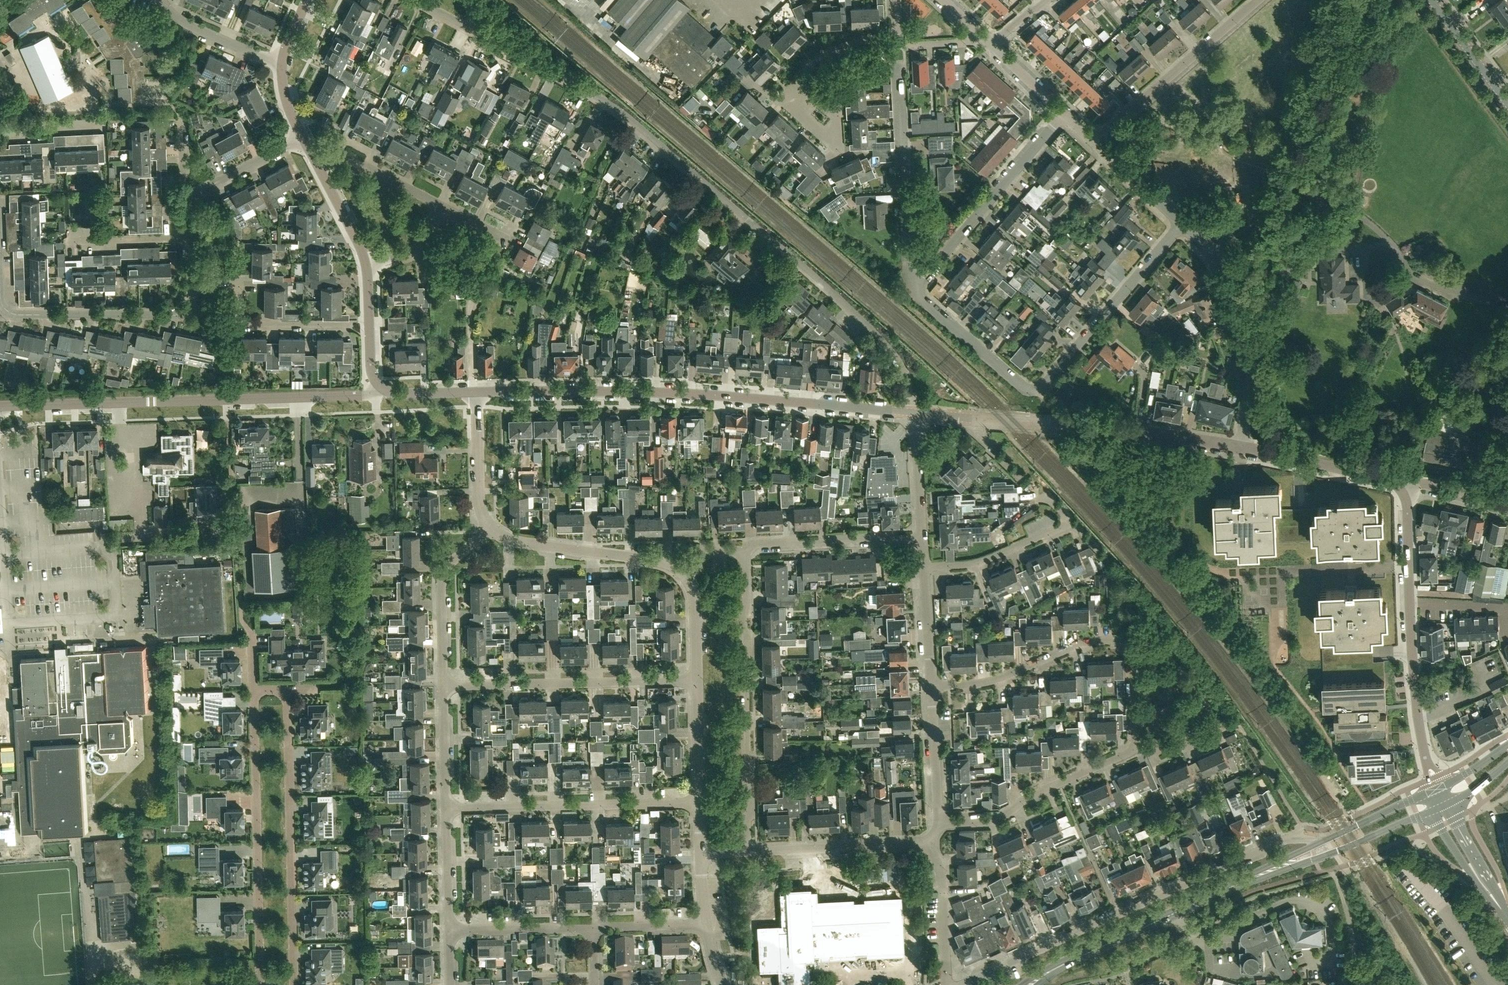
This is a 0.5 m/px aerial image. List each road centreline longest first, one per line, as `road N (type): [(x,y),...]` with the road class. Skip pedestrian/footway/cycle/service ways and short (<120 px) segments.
road 1 (residential): [(913,412),(908,372),(878,336),(621,113),(414,0)]
road 2 (residential): [(913,412),(654,392),(477,392)]
road 3 (residential): [(1323,842),(1284,840),(960,984)]
road 4 (residential): [(379,388),(364,396),(0,407)]
road 5 (residential): [(912,291),(1023,385),(1037,388),(1182,223)]
road 6 (residential): [(1239,448),(913,412)]
road 7 (residential): [(1136,752),(1130,661),(1121,644),(1086,641),(988,684),(932,687)]
road 8 (residential): [(1405,485),(1417,706),(1434,791)]
road 9 (residential): [(748,852),(745,553)]
road 10 (residential): [(288,689),(295,984)]
road 11 (residential): [(261,984),(254,690)]
road 12 (residential): [(698,681),(443,687)]
road 13 (residential): [(700,804),(446,808)]
road 14 (residential): [(897,48),(912,291)]
road 15 (residential): [(912,291),(1063,114)]
road 16 (tertiary): [(1228,889),(1440,806)]
road 17 (tertiary): [(1029,984),(1228,889)]
road 18 (residential): [(1094,143),(1261,0)]
road 19 (residential): [(192,286),(190,308),(177,316),(4,310)]
road 20 (residential): [(941,824),(996,818),(1136,752)]
road 21 (residential): [(685,576),(667,564),(526,543),(490,527)]
road 22 (residential): [(922,570),(988,559),(1072,522),(1046,496)]
road 23 (residential): [(1239,448),(1253,350),(1218,268)]
road 24 (residential): [(748,852),(928,844)]
road 25 (residential): [(745,553),(755,544),(921,539)]
road 26 (residential): [(443,687),(445,574),(490,527)]
road 27 (residential): [(825,126),(797,104),(795,88),(815,64),(897,31)]
road 28 (residential): [(1405,485),(1239,448)]
road 29 (residential): [(449,931),(596,928)]
road 30 (residential): [(285,60),(190,27),(155,0)]
road 31 (residential): [(369,265),(303,138)]
road 32 (residential): [(948,984),(942,880),(928,844)]
road 33 (residential): [(346,324),(243,324),(235,286)]
road 34 (residential): [(941,824),(932,687)]
road 35 (residential): [(490,527),(480,505),(477,392)]
road 36 (tertiary): [(1507,920),(1440,806)]
road 37 (tertiary): [(1507,104),(1432,0)]
road 38 (residential): [(921,539),(913,412)]
road 39 (residential): [(64,244),(190,240)]
road 40 (residential): [(379,388),(371,375),(369,265)]
road 41 (residential): [(449,931),(446,808)]
road 42 (residential): [(700,804),(698,681)]
road 43 (residential): [(303,138),(195,196)]
road 44 (tertiary): [(1434,791),(1323,842)]
road 45 (residential): [(446,808),(443,687)]

